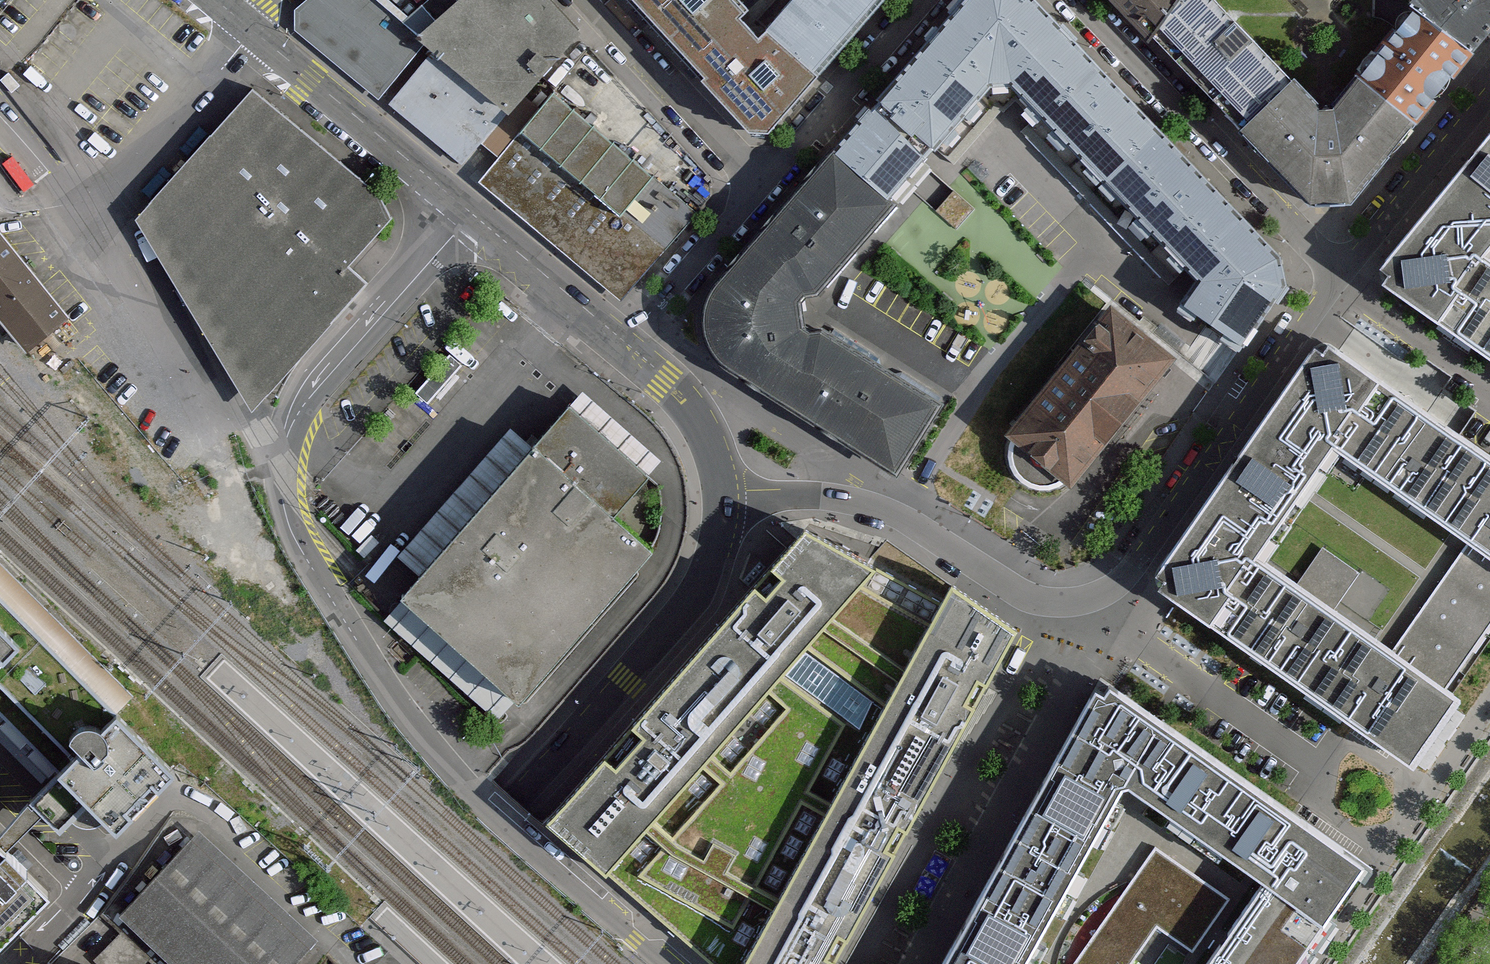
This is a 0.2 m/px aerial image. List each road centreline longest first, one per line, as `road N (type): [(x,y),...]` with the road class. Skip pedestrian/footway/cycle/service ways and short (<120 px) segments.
road 1 (residential): [(467,210),(301,402),(282,470),(287,514),(326,597),(430,746),(524,842),(667,963)]
road 2 (residential): [(721,504),(766,494),(862,503),(892,512),(1034,601),(1073,604),(1133,566),(1339,277)]
road 3 (tertiary): [(721,504),(704,570),(684,607),(385,963)]
road 4 (residential): [(1074,0),(1339,277)]
road 5 (tertiary): [(245,23),(467,210)]
road 6 (residential): [(581,0),(755,186)]
road 7 (residential): [(755,186),(926,0)]
road 8 (residential): [(1339,277),(1489,97)]
road 9 (residential): [(617,337),(755,186)]
road 10 (tertiary): [(617,337),(663,379),(710,441),(721,504)]
road 11 (tertiary): [(467,210),(617,337)]

